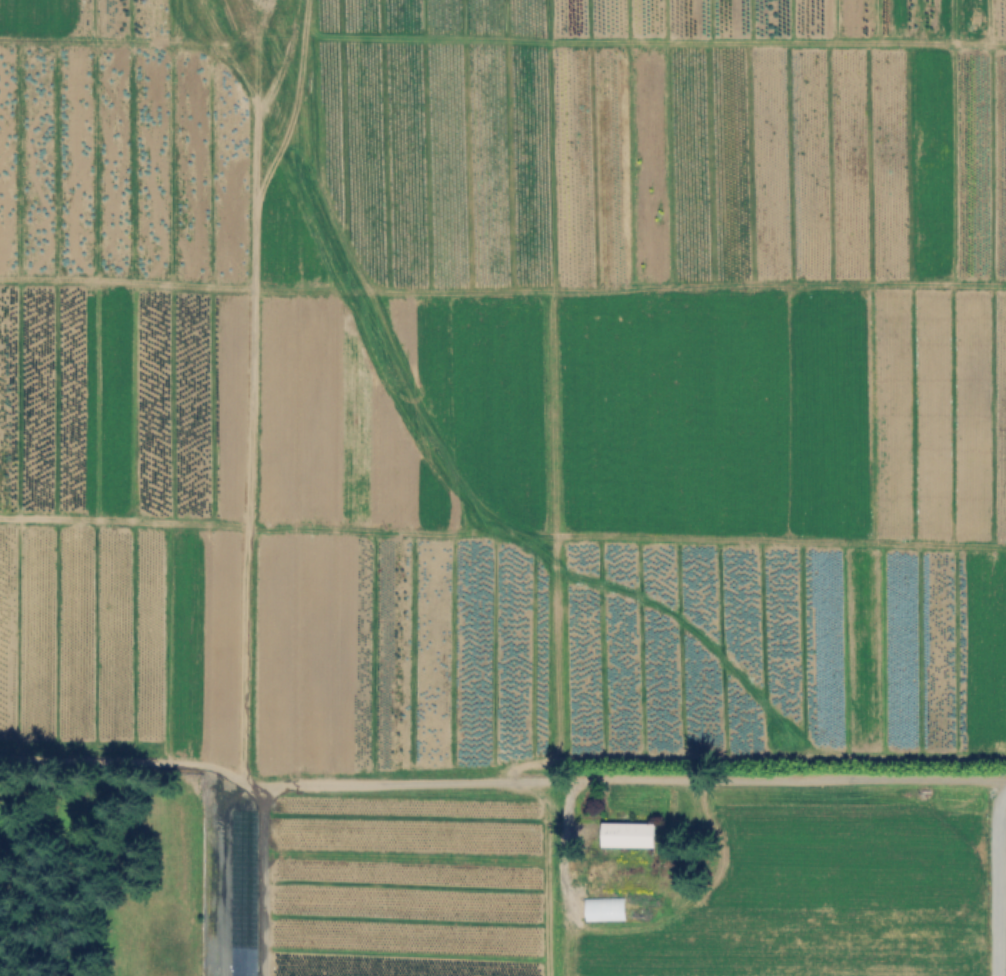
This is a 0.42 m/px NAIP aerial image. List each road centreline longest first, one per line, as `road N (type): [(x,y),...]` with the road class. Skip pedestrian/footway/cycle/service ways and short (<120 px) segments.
road 1 (residential): [(994,975),(993,843),(1005,792)]

